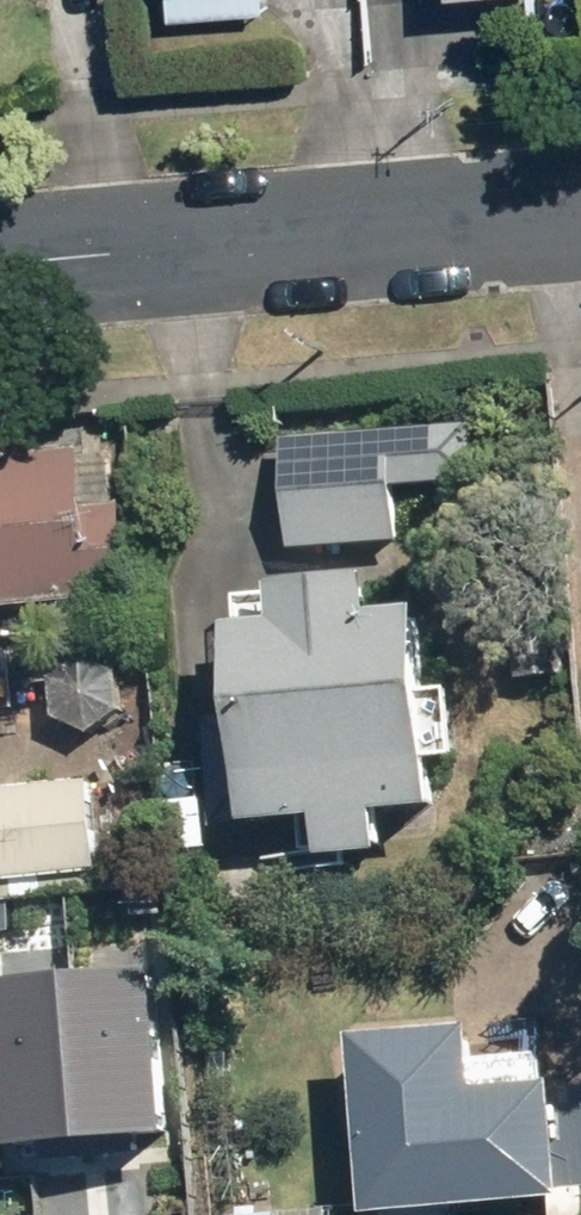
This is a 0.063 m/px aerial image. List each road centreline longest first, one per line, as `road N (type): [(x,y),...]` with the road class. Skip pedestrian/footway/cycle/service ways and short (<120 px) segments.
road 1 (residential): [(580,211),(0,264)]

